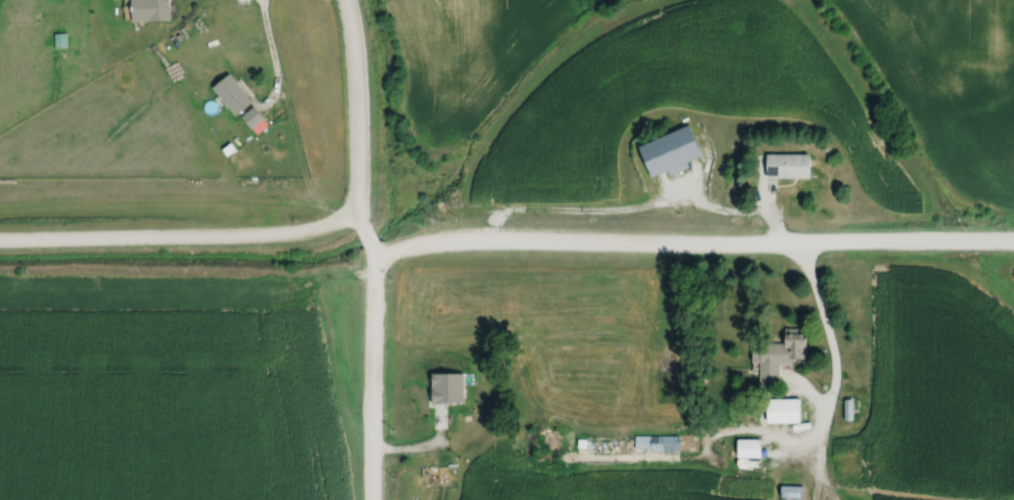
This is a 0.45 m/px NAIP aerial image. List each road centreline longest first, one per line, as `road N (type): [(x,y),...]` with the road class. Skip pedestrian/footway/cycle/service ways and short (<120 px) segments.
road 1 (residential): [(370,263),(426,243),(1013,239)]
road 2 (residential): [(0,245),(287,238),(354,216)]
road 3 (tertiary): [(371,499),(367,250)]
road 4 (tertiary): [(359,233),(341,0)]

